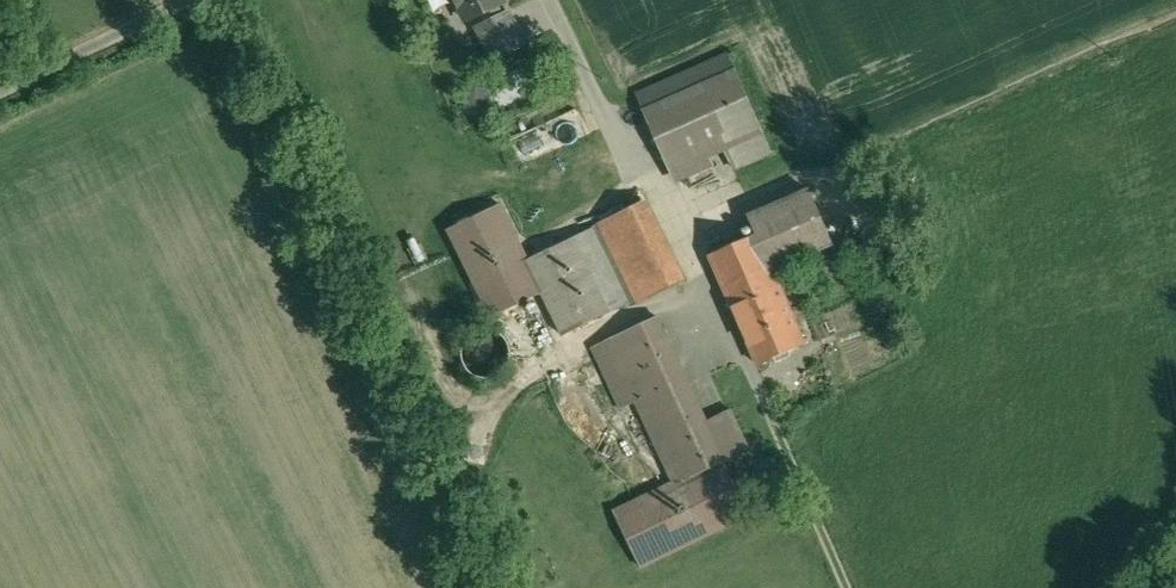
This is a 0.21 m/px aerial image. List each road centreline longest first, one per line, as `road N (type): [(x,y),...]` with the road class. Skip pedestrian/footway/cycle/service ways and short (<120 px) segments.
road 1 (track): [(847,587),(757,381)]

